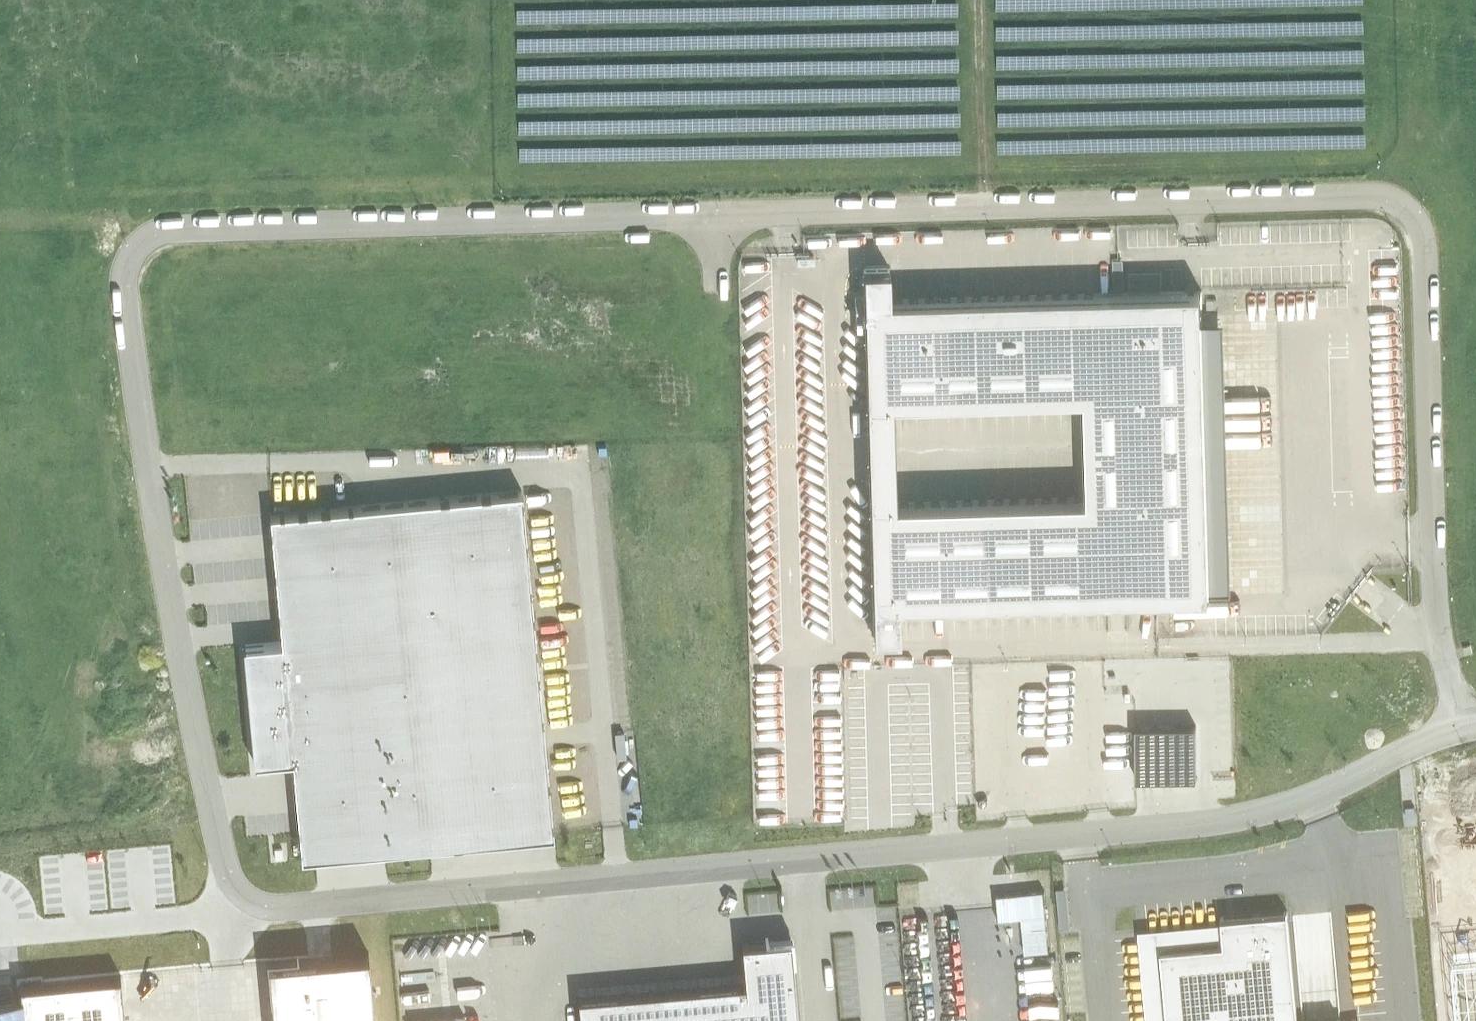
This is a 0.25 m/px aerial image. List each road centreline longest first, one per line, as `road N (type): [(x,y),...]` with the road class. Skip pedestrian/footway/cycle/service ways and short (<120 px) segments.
road 1 (unclassified): [(1463,730),(1330,792),(1227,821),(299,908),(247,899),(222,855),(159,539),(125,302),(130,259),(148,239),(175,229),(667,217)]
road 2 (unclassified): [(1463,730),(1433,589),(1423,245),(1416,220),(1396,203),(1366,196),(667,217)]

